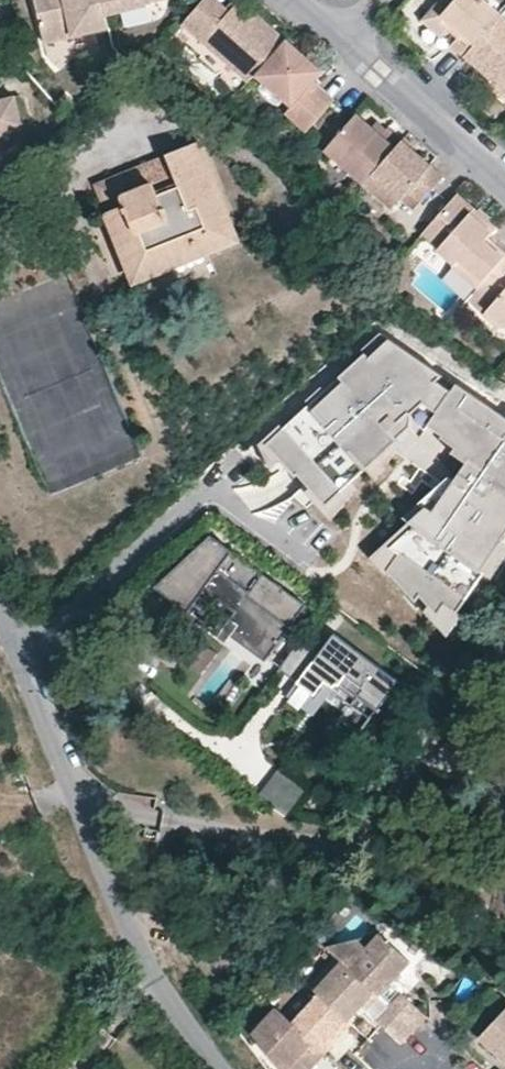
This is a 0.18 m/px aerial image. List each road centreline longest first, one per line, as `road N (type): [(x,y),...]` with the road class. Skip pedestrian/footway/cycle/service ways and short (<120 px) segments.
road 1 (residential): [(0,621),(151,977),(219,1068)]
road 2 (residential): [(335,38),(504,186)]

